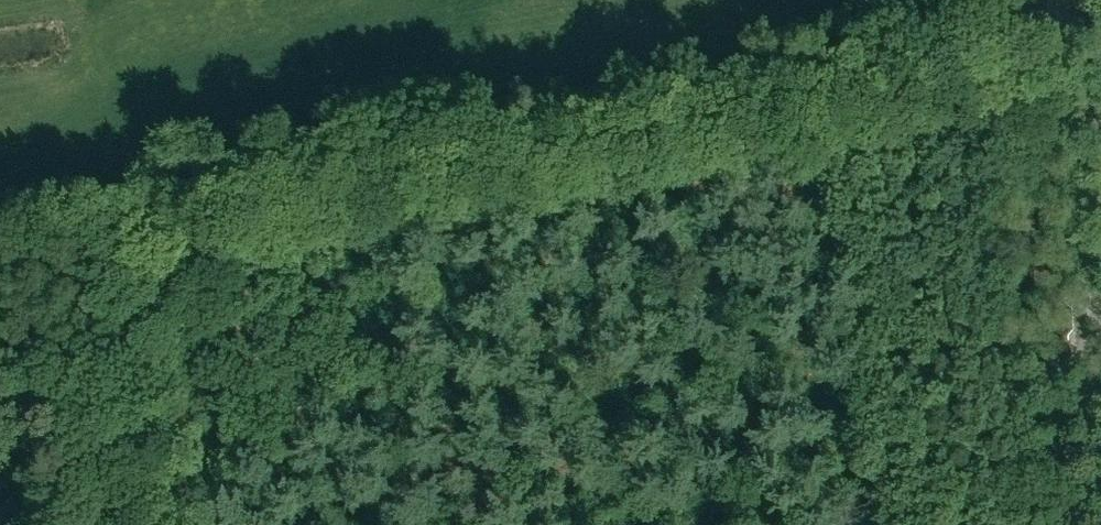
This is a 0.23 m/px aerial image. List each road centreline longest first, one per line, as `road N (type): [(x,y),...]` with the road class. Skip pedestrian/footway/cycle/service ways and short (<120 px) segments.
road 1 (track): [(159,228),(1063,60)]
road 2 (residential): [(1078,318),(1059,0)]
road 3 (residential): [(1090,524),(1078,318)]
road 4 (track): [(159,228),(0,260)]

